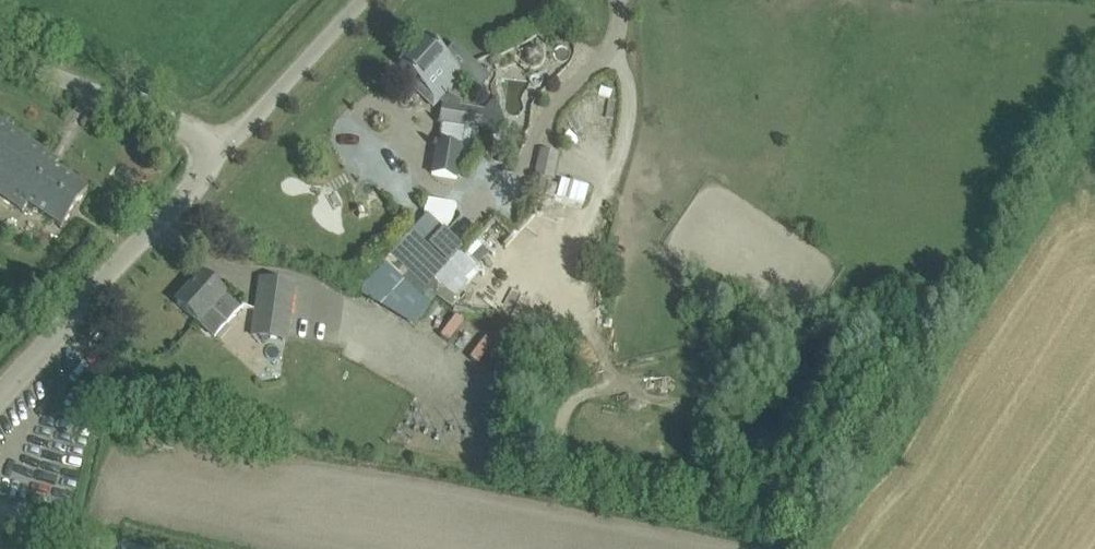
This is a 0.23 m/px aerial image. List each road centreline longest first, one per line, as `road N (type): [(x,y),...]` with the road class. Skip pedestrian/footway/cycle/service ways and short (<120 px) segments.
road 1 (unclassified): [(0,392),(218,156)]
road 2 (unclassified): [(218,156),(187,130),(0,53)]
road 3 (unclassified): [(218,156),(362,0)]
road 4 (unclassified): [(128,548),(0,518)]

